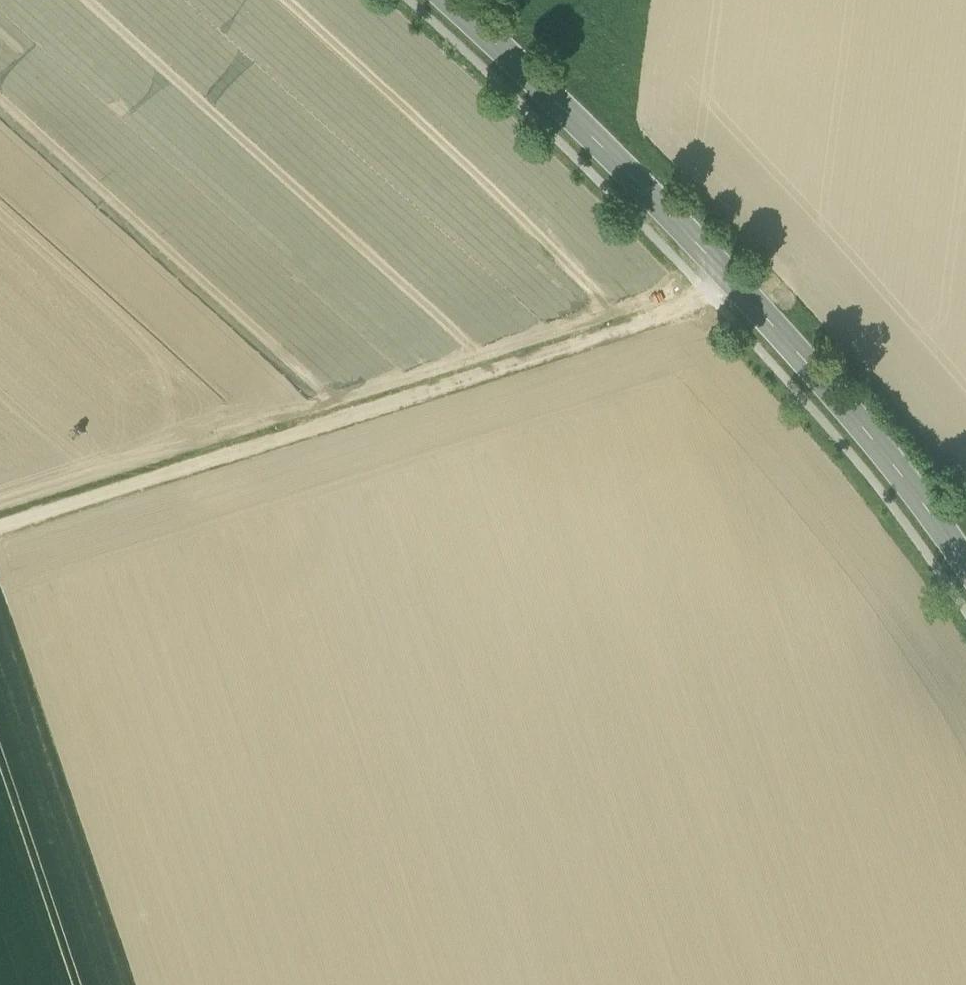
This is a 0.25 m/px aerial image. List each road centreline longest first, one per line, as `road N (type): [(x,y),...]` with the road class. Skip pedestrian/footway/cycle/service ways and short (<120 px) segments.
road 1 (track): [(739,287),(0,520)]
road 2 (primary): [(449,0),(739,287),(915,490),(965,565)]

